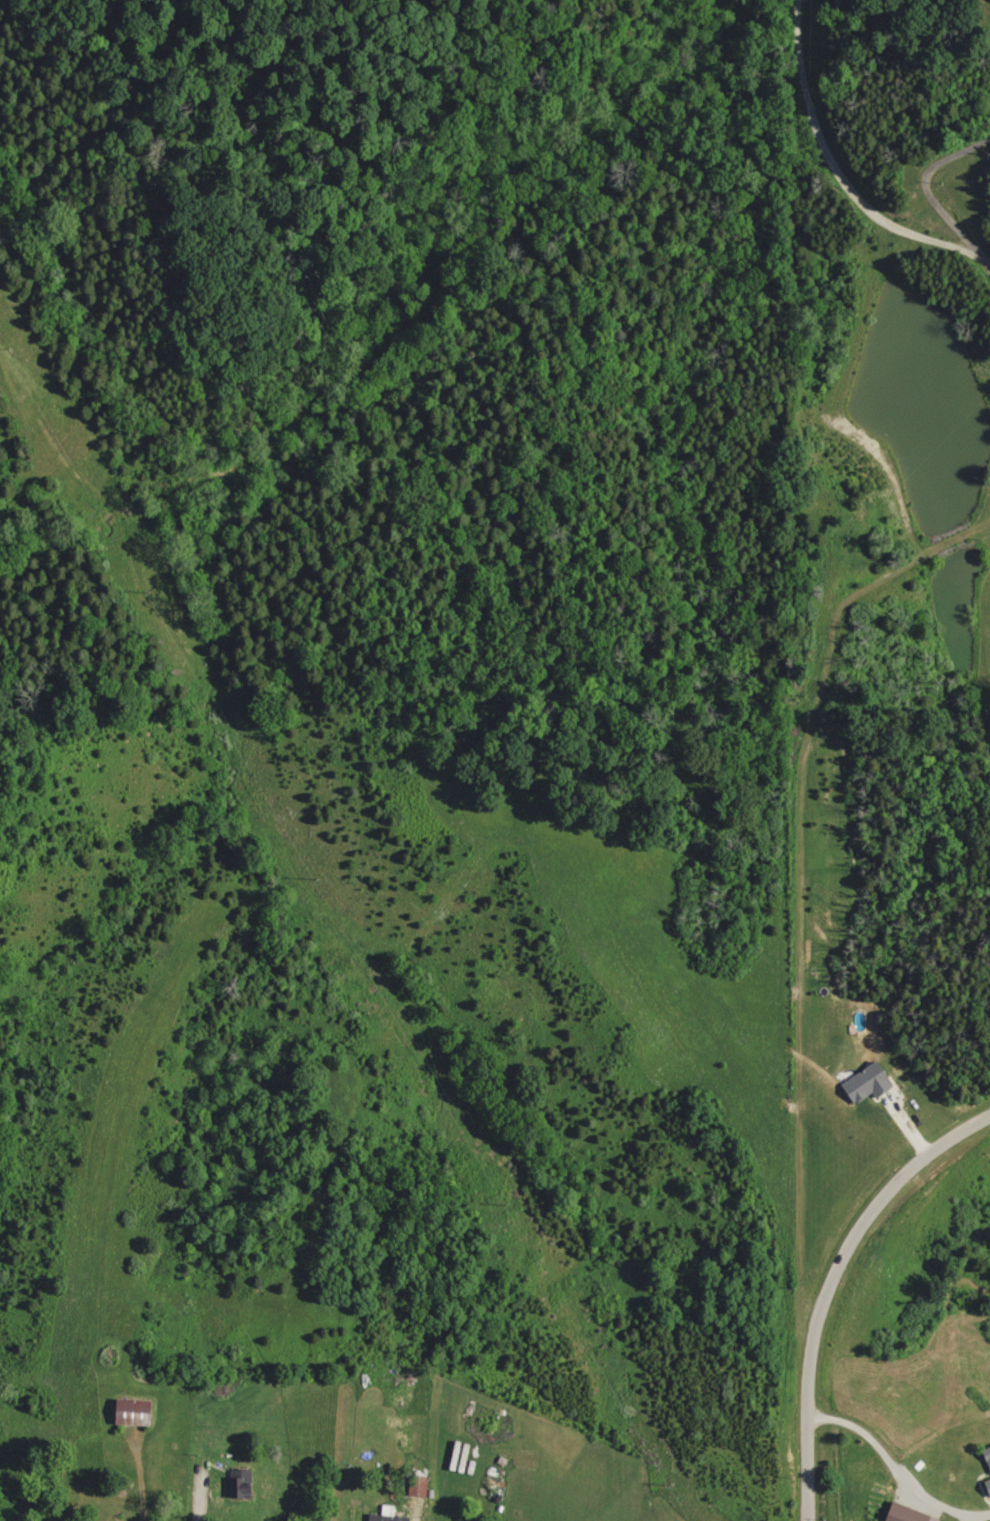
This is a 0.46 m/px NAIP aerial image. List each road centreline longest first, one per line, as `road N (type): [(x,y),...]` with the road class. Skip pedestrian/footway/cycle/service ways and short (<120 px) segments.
road 1 (residential): [(805,1520),(809,1346),(825,1281),(866,1210),(910,1167),(989,1113)]

